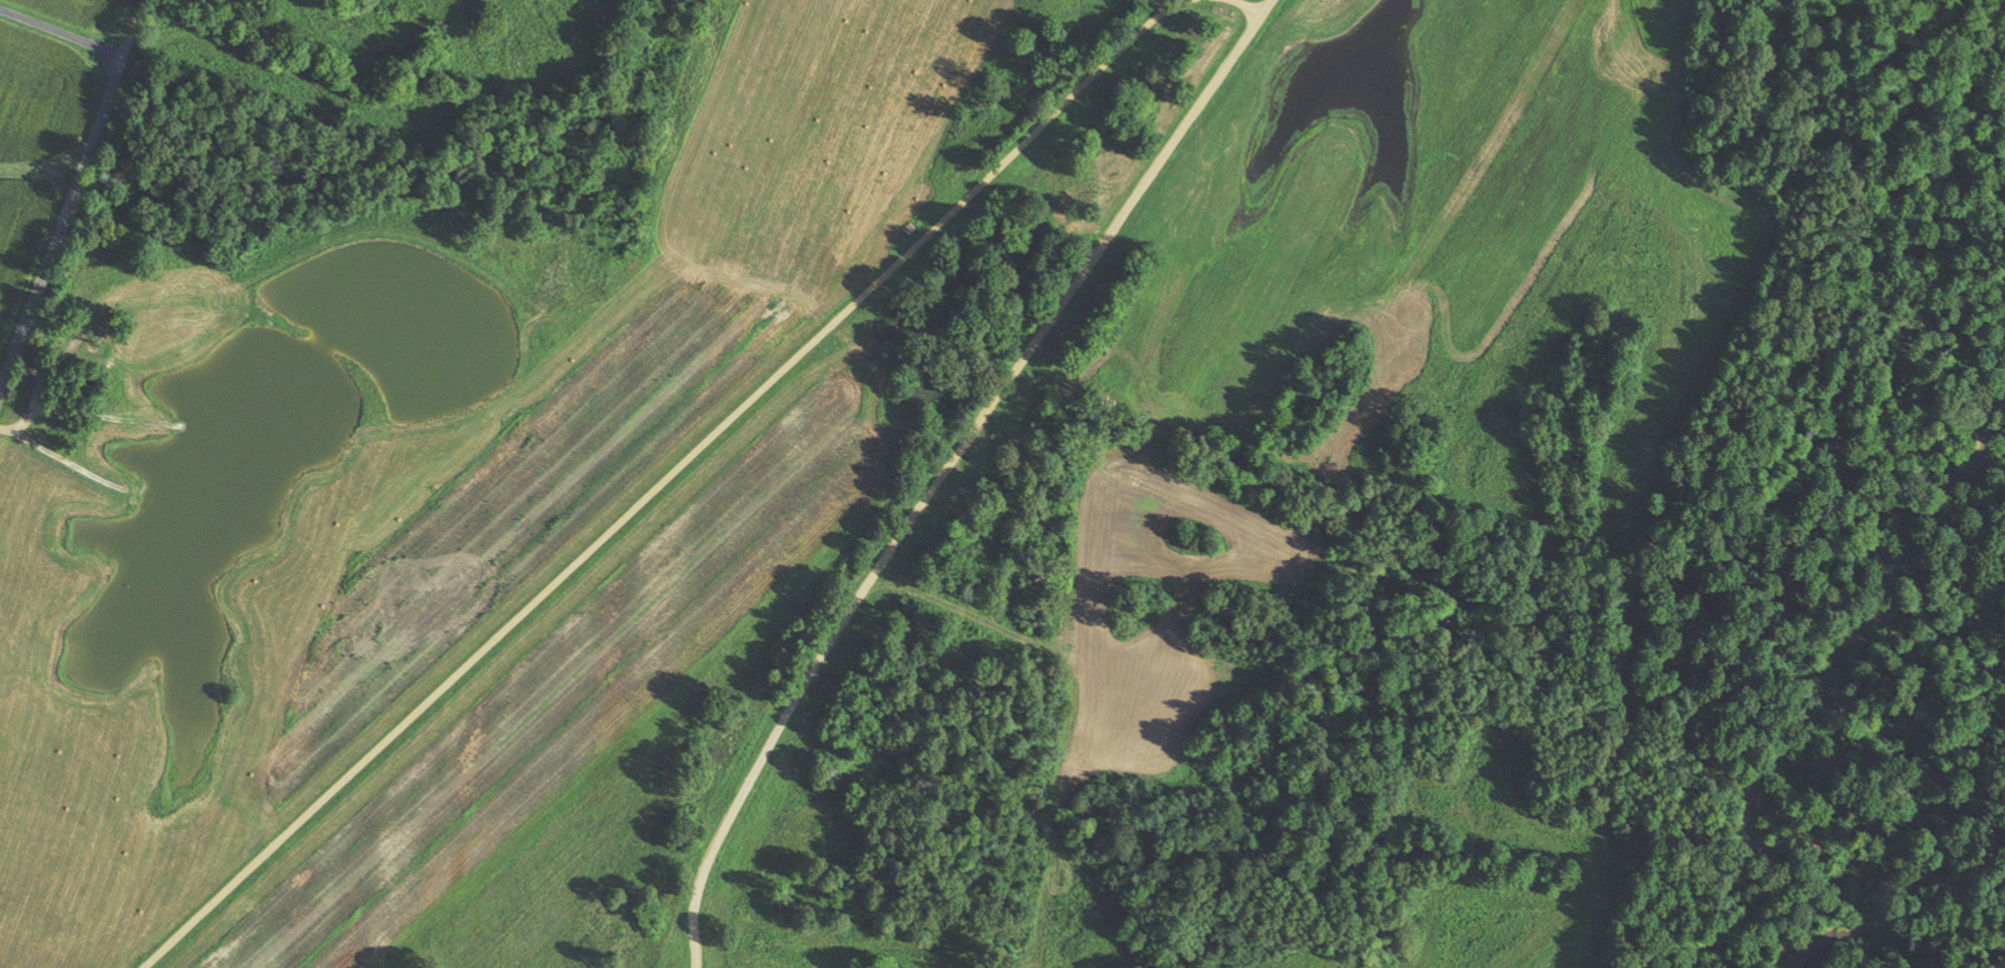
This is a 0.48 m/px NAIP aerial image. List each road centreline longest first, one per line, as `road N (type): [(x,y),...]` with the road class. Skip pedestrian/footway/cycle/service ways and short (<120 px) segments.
road 1 (residential): [(1189,0),(1146,27),(142,967)]
road 2 (residential): [(1272,0),(934,486),(797,699),(709,871),(698,967)]
road 3 (residential): [(0,393),(117,81),(110,51),(92,42)]

